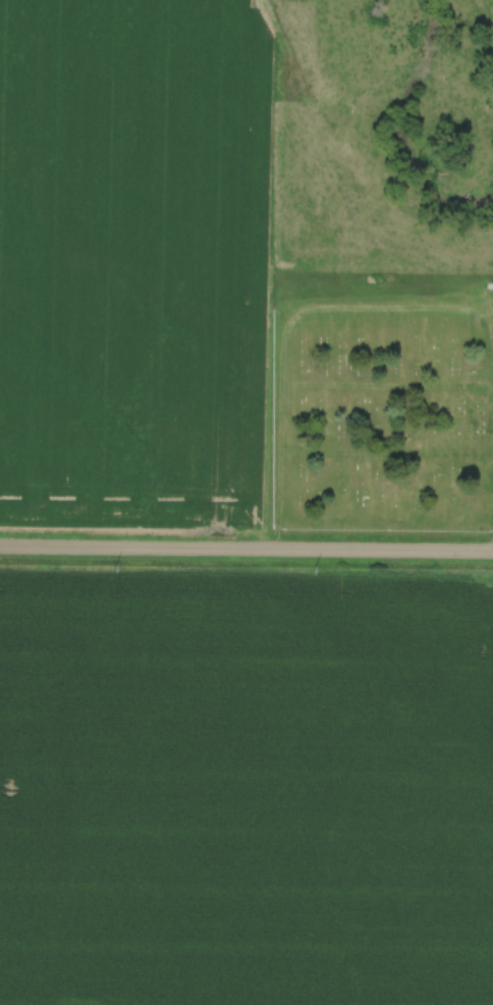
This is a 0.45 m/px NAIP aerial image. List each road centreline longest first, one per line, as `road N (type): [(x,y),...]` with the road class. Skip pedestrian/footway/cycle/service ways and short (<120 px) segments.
road 1 (residential): [(492,554),(0,548)]

